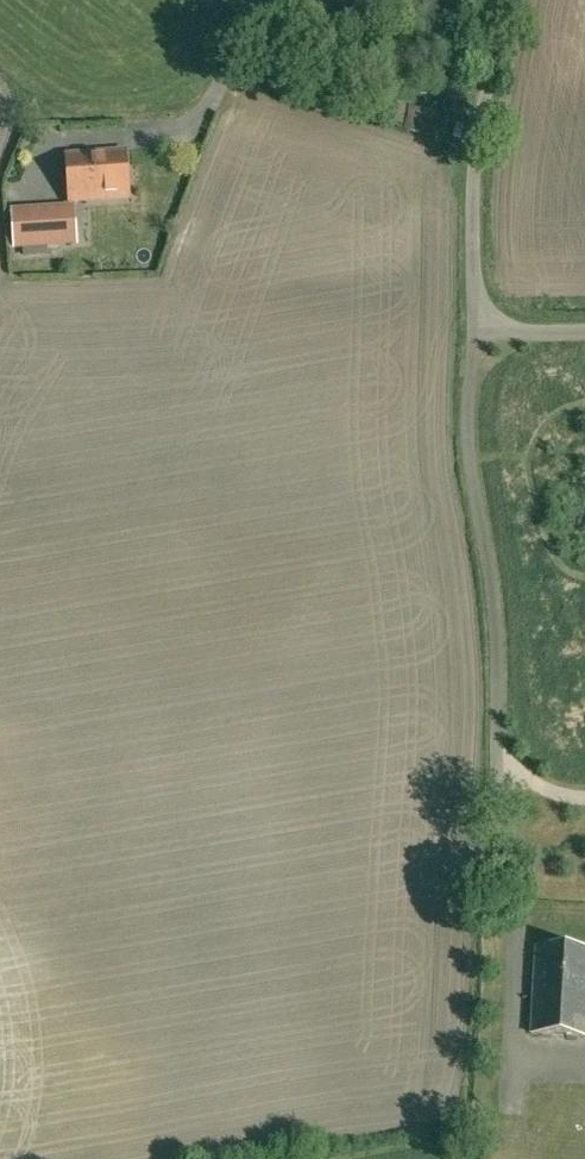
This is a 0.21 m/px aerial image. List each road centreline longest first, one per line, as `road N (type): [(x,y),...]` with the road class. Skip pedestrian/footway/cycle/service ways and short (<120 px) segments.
road 1 (unclassified): [(584,335),(472,339),(470,194),(505,0)]

